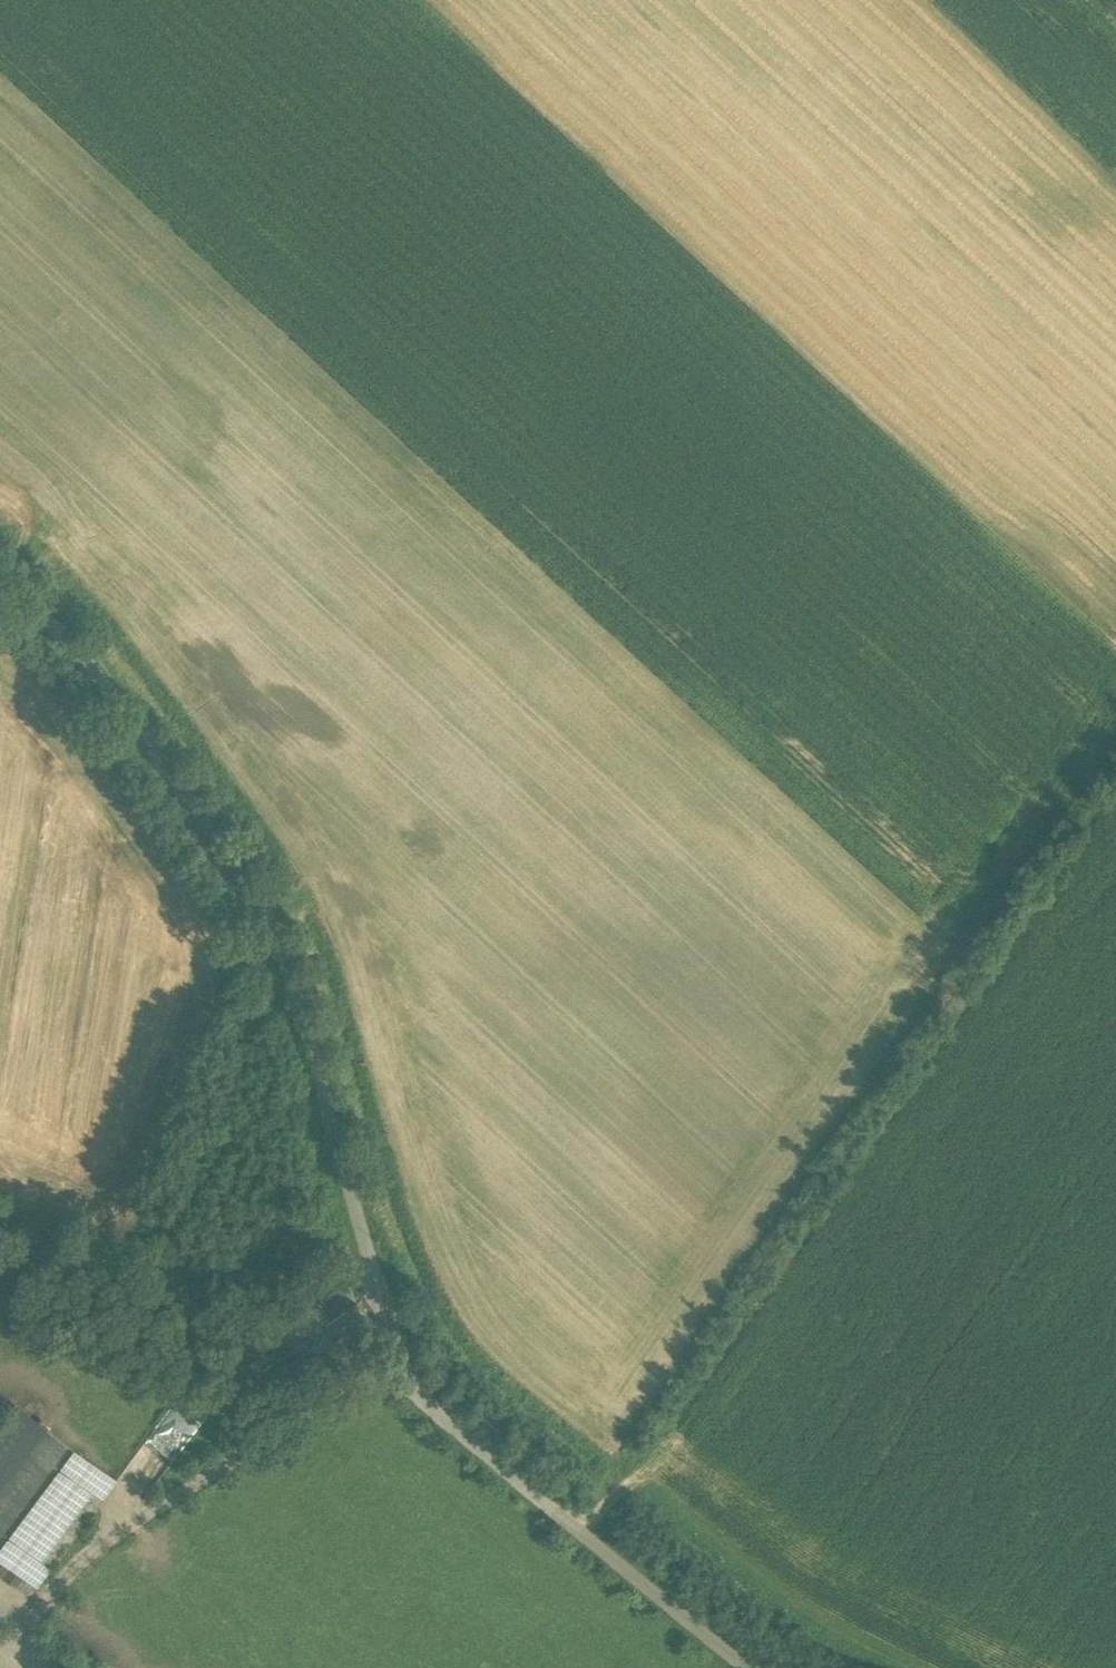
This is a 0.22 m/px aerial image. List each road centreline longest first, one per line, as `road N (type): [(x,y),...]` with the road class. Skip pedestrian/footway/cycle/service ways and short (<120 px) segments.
road 1 (unclassified): [(0,590),(68,656),(267,935),(316,1065),(391,1348),(427,1404),(749,1667)]

